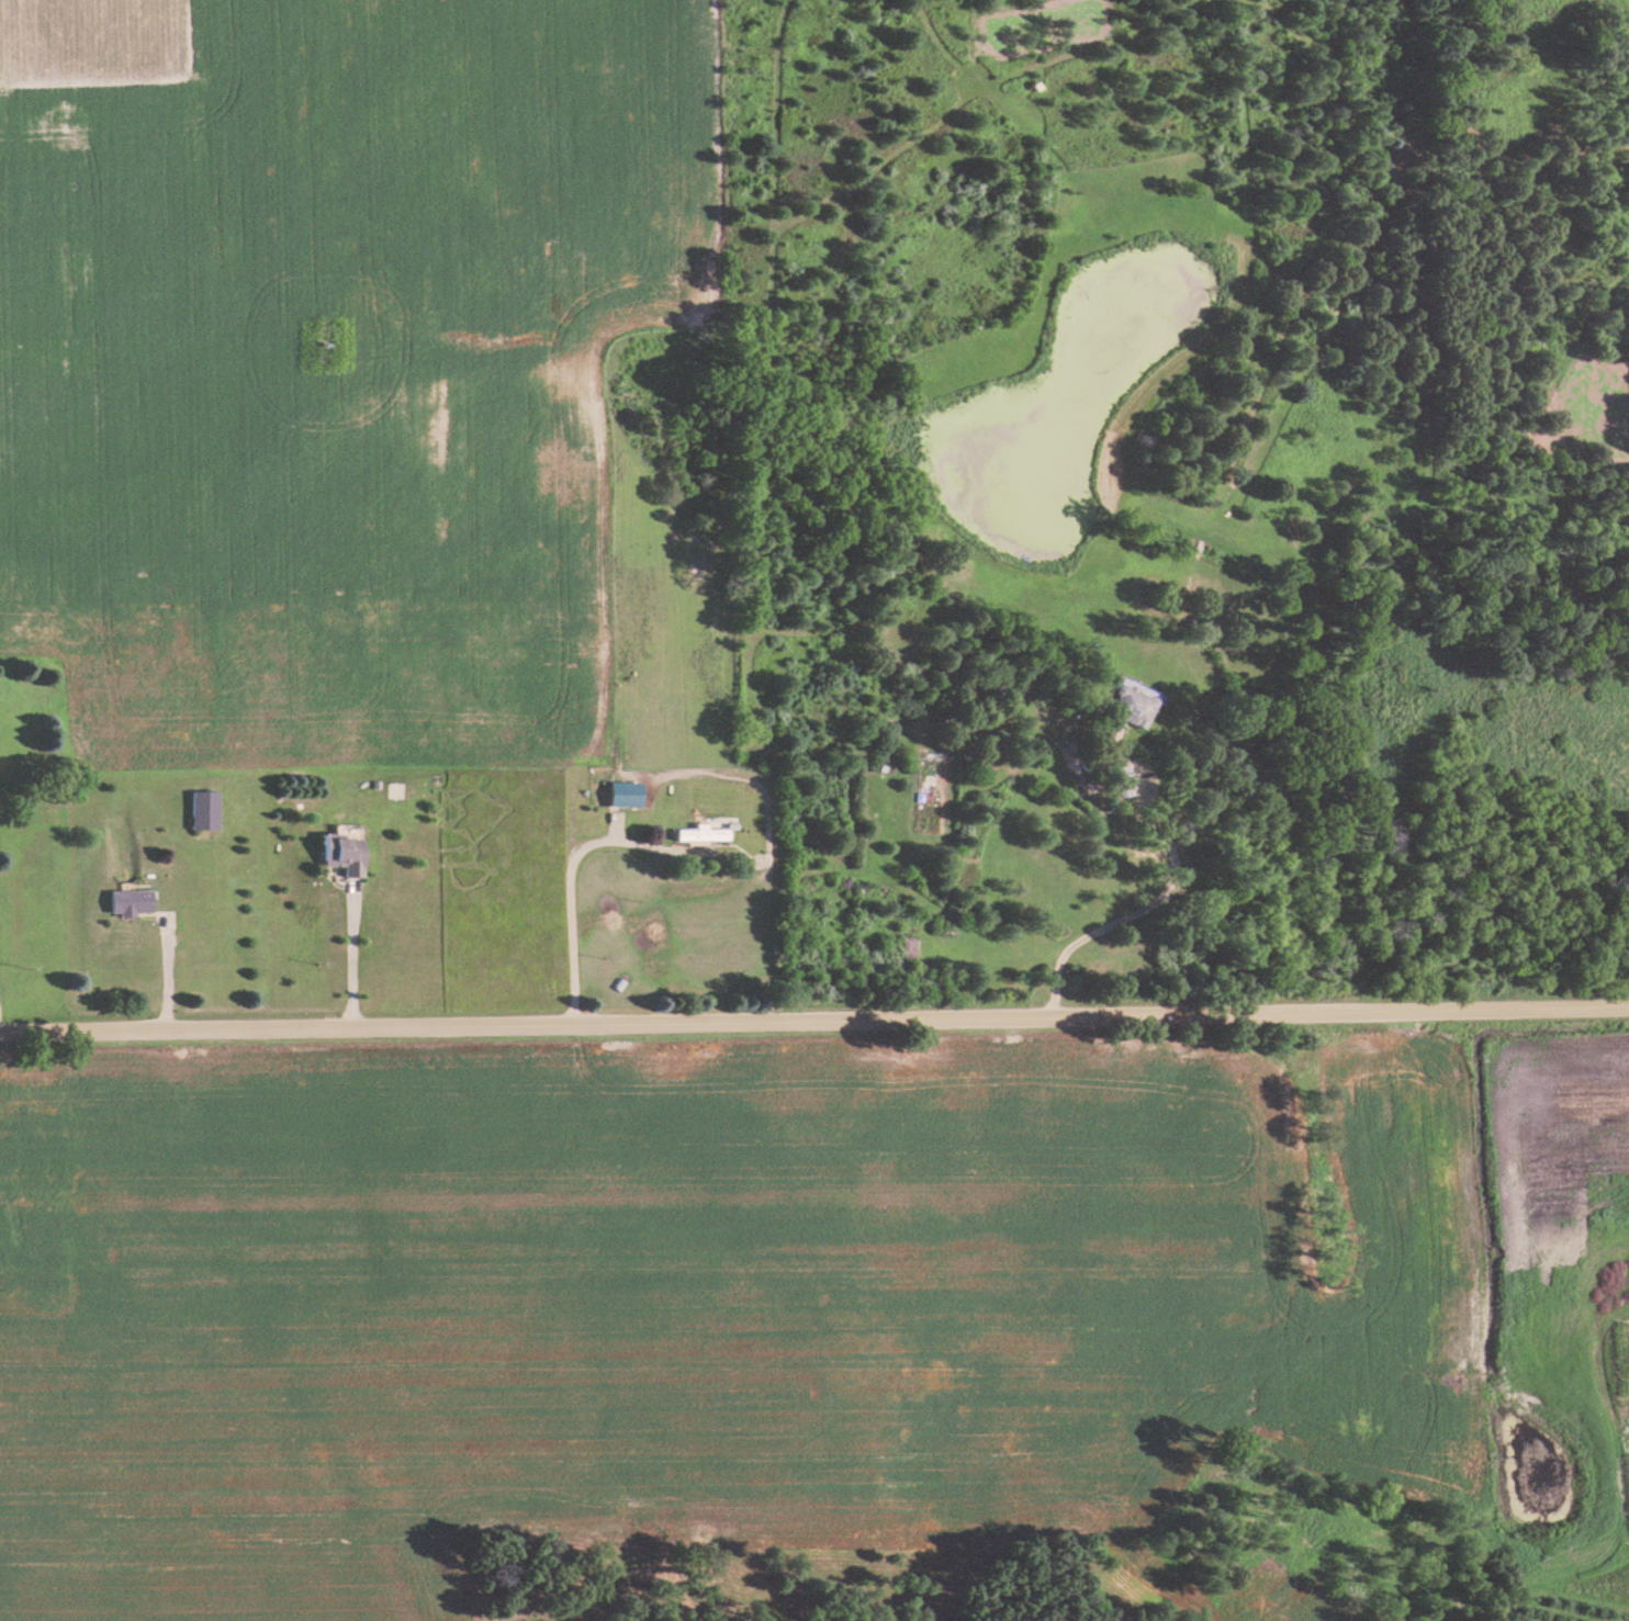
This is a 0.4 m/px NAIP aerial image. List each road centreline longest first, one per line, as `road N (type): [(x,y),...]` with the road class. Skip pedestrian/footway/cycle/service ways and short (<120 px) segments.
road 1 (residential): [(0,1033),(1628,1007)]

